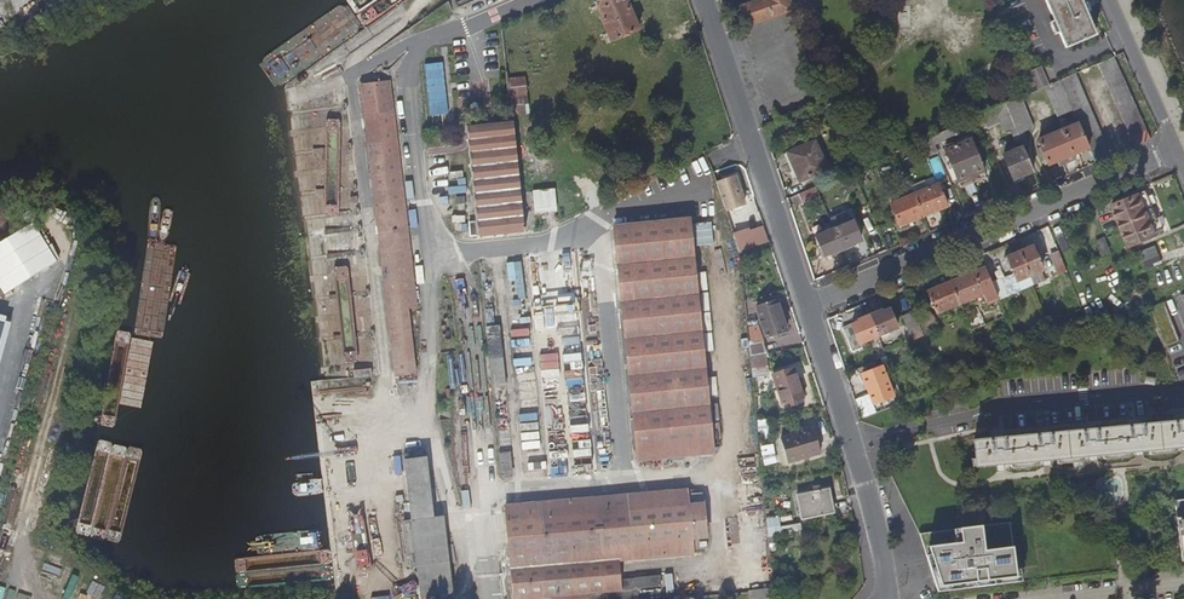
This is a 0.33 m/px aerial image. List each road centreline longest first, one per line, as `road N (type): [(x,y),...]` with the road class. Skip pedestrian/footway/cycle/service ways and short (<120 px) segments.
road 1 (residential): [(807,306),(1177,150)]
road 2 (residential): [(851,442),(1004,405),(1183,392)]
road 3 (residential): [(807,306),(703,0)]
road 4 (residential): [(1109,0),(1177,150)]
road 5 (residential): [(889,598),(851,442)]
road 6 (residential): [(851,442),(807,306)]

